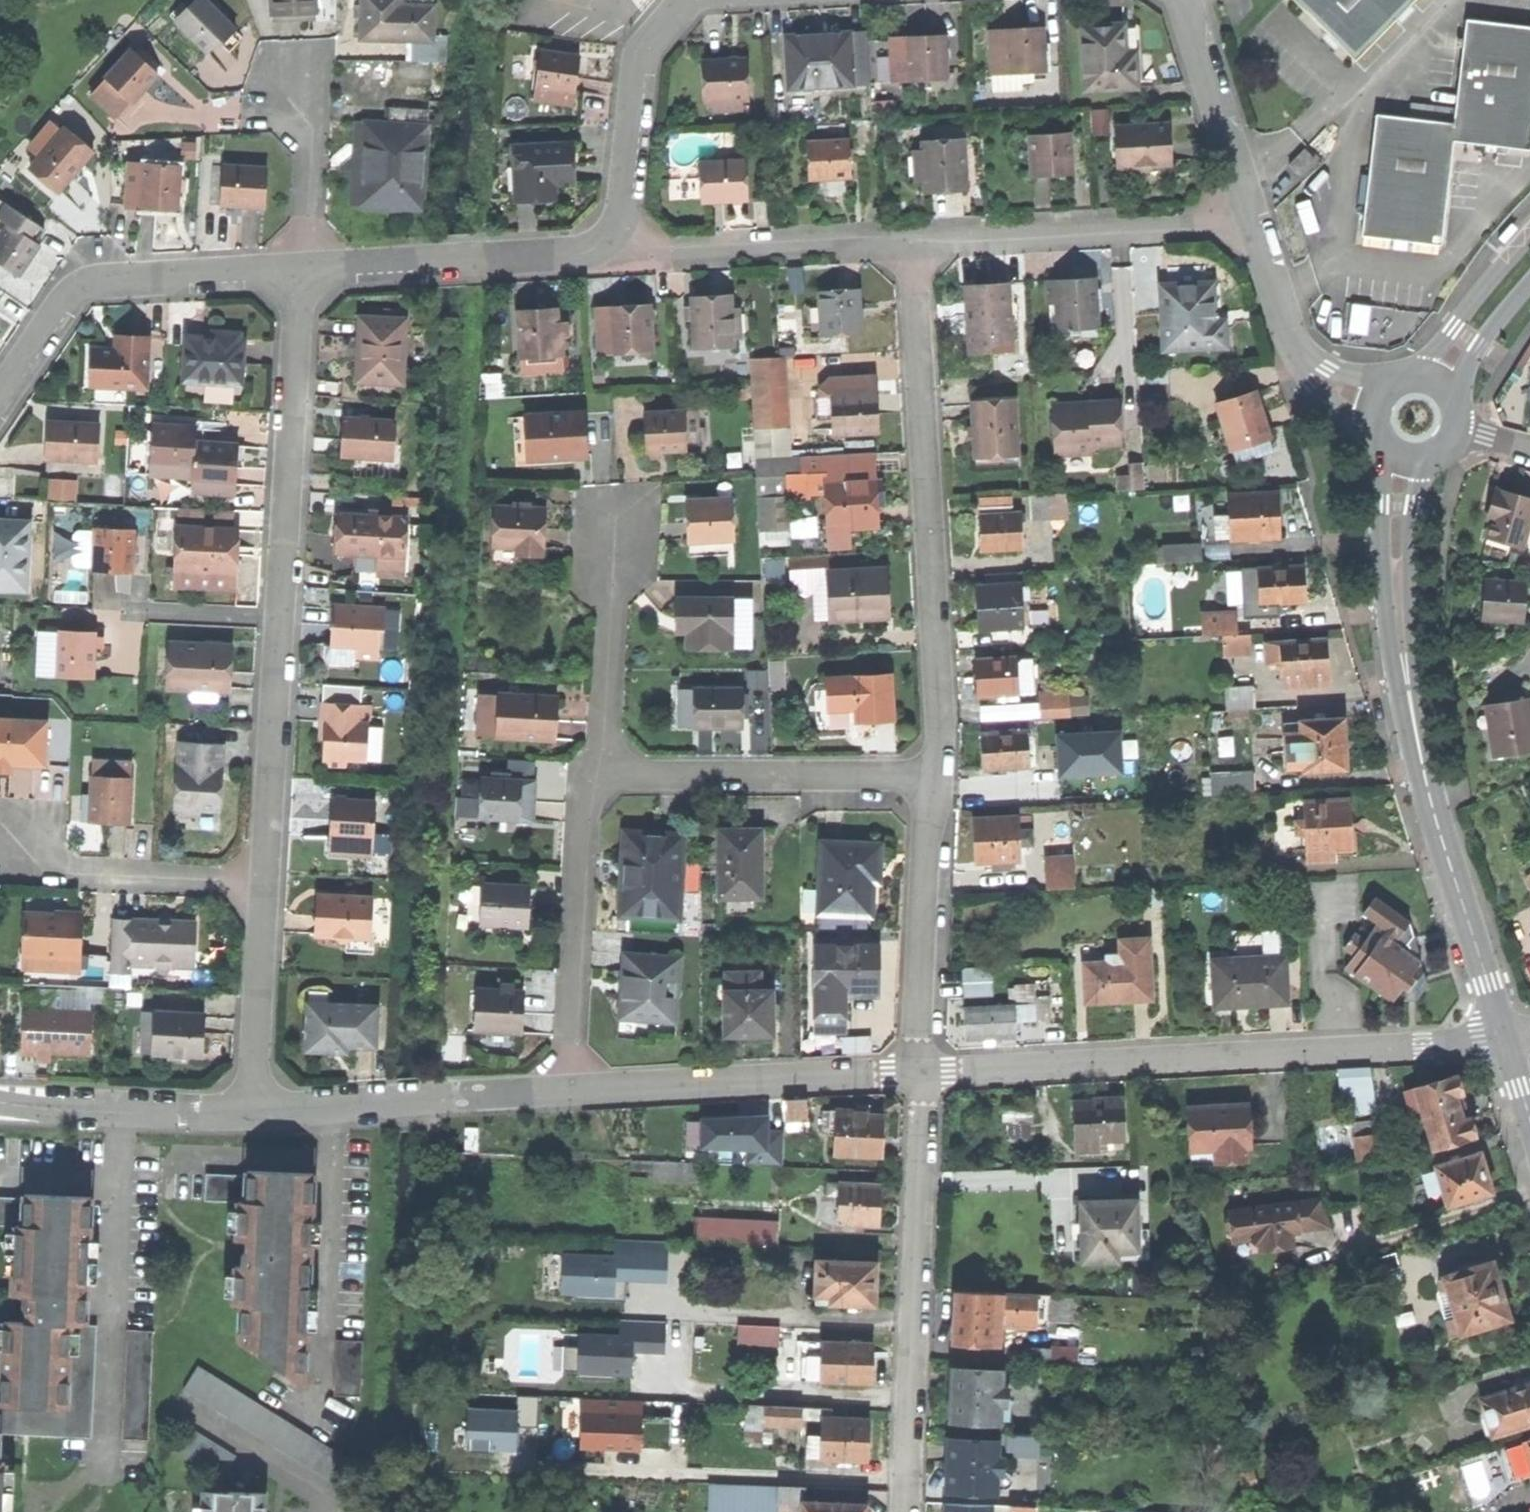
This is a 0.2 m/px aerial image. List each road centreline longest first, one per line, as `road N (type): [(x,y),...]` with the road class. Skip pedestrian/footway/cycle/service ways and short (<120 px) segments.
road 1 (residential): [(264,880),(305,266)]
road 2 (residential): [(920,1072),(1507,1039)]
road 3 (residential): [(938,776),(908,241)]
road 4 (residential): [(903,1511),(920,1072)]
road 5 (secondary): [(1507,1039),(1433,809),(1407,681)]
road 6 (residential): [(0,394),(66,298),(100,280),(305,266)]
road 7 (residential): [(562,1091),(920,1072)]
road 8 (residential): [(908,241),(1259,225)]
road 9 (residential): [(596,774),(938,776)]
road 10 (residential): [(562,1091),(596,774)]
road 11 (residential): [(595,253),(908,241)]
road 12 (residential): [(252,1111),(562,1091)]
road 13 (residential): [(920,1072),(923,878),(938,776)]
road 14 (residential): [(305,266),(595,253)]
road 15 (residential): [(595,253),(628,199),(647,41),(677,7),(698,0)]
road 16 (residential): [(0,1098),(162,1113),(252,1111)]
road 17 (residential): [(264,880),(27,865)]
road 18 (residential): [(1185,0),(1259,225)]
road 19 (residential): [(596,774),(616,538)]
road 20 (secondary): [(1385,451),(1389,605),(1407,681)]
road 21 (residential): [(252,1111),(264,880)]
road 22 (secondary): [(1407,681),(1414,506),(1425,462)]
road 23 (secondary): [(1529,232),(1422,373)]
road 24 (residential): [(305,266),(317,95)]
road 25 (residential): [(1259,225),(1302,353)]
road 26 (secondary): [(1455,393),(1529,283)]

